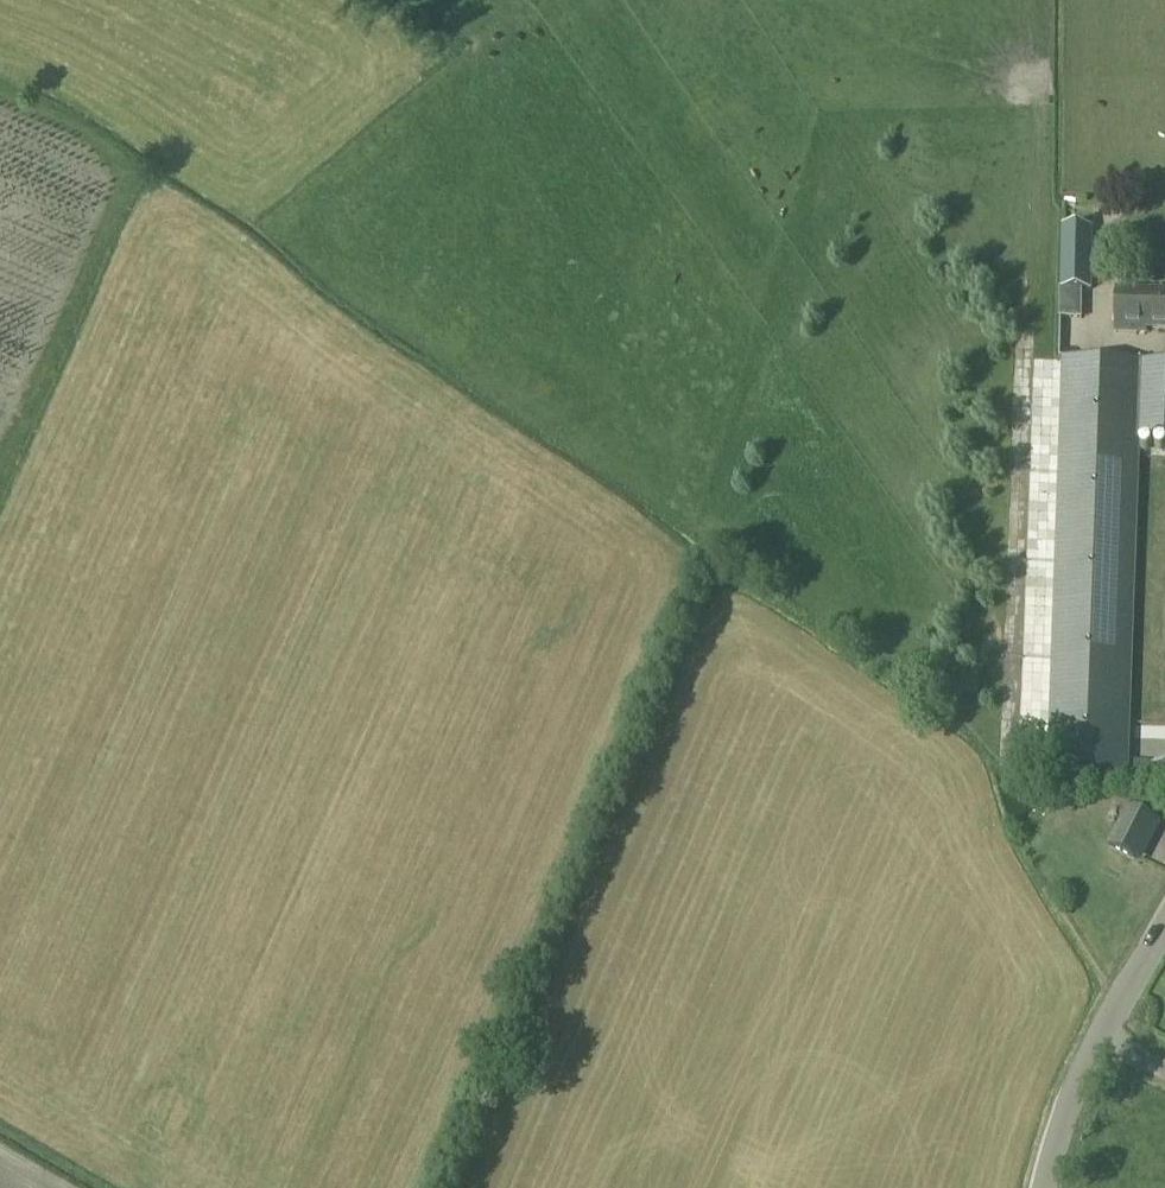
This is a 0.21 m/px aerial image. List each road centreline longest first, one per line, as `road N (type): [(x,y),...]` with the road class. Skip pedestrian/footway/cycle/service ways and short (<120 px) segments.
road 1 (tertiary): [(1049,1187),(1096,1046)]
road 2 (tertiary): [(1096,1046),(1164,930)]

